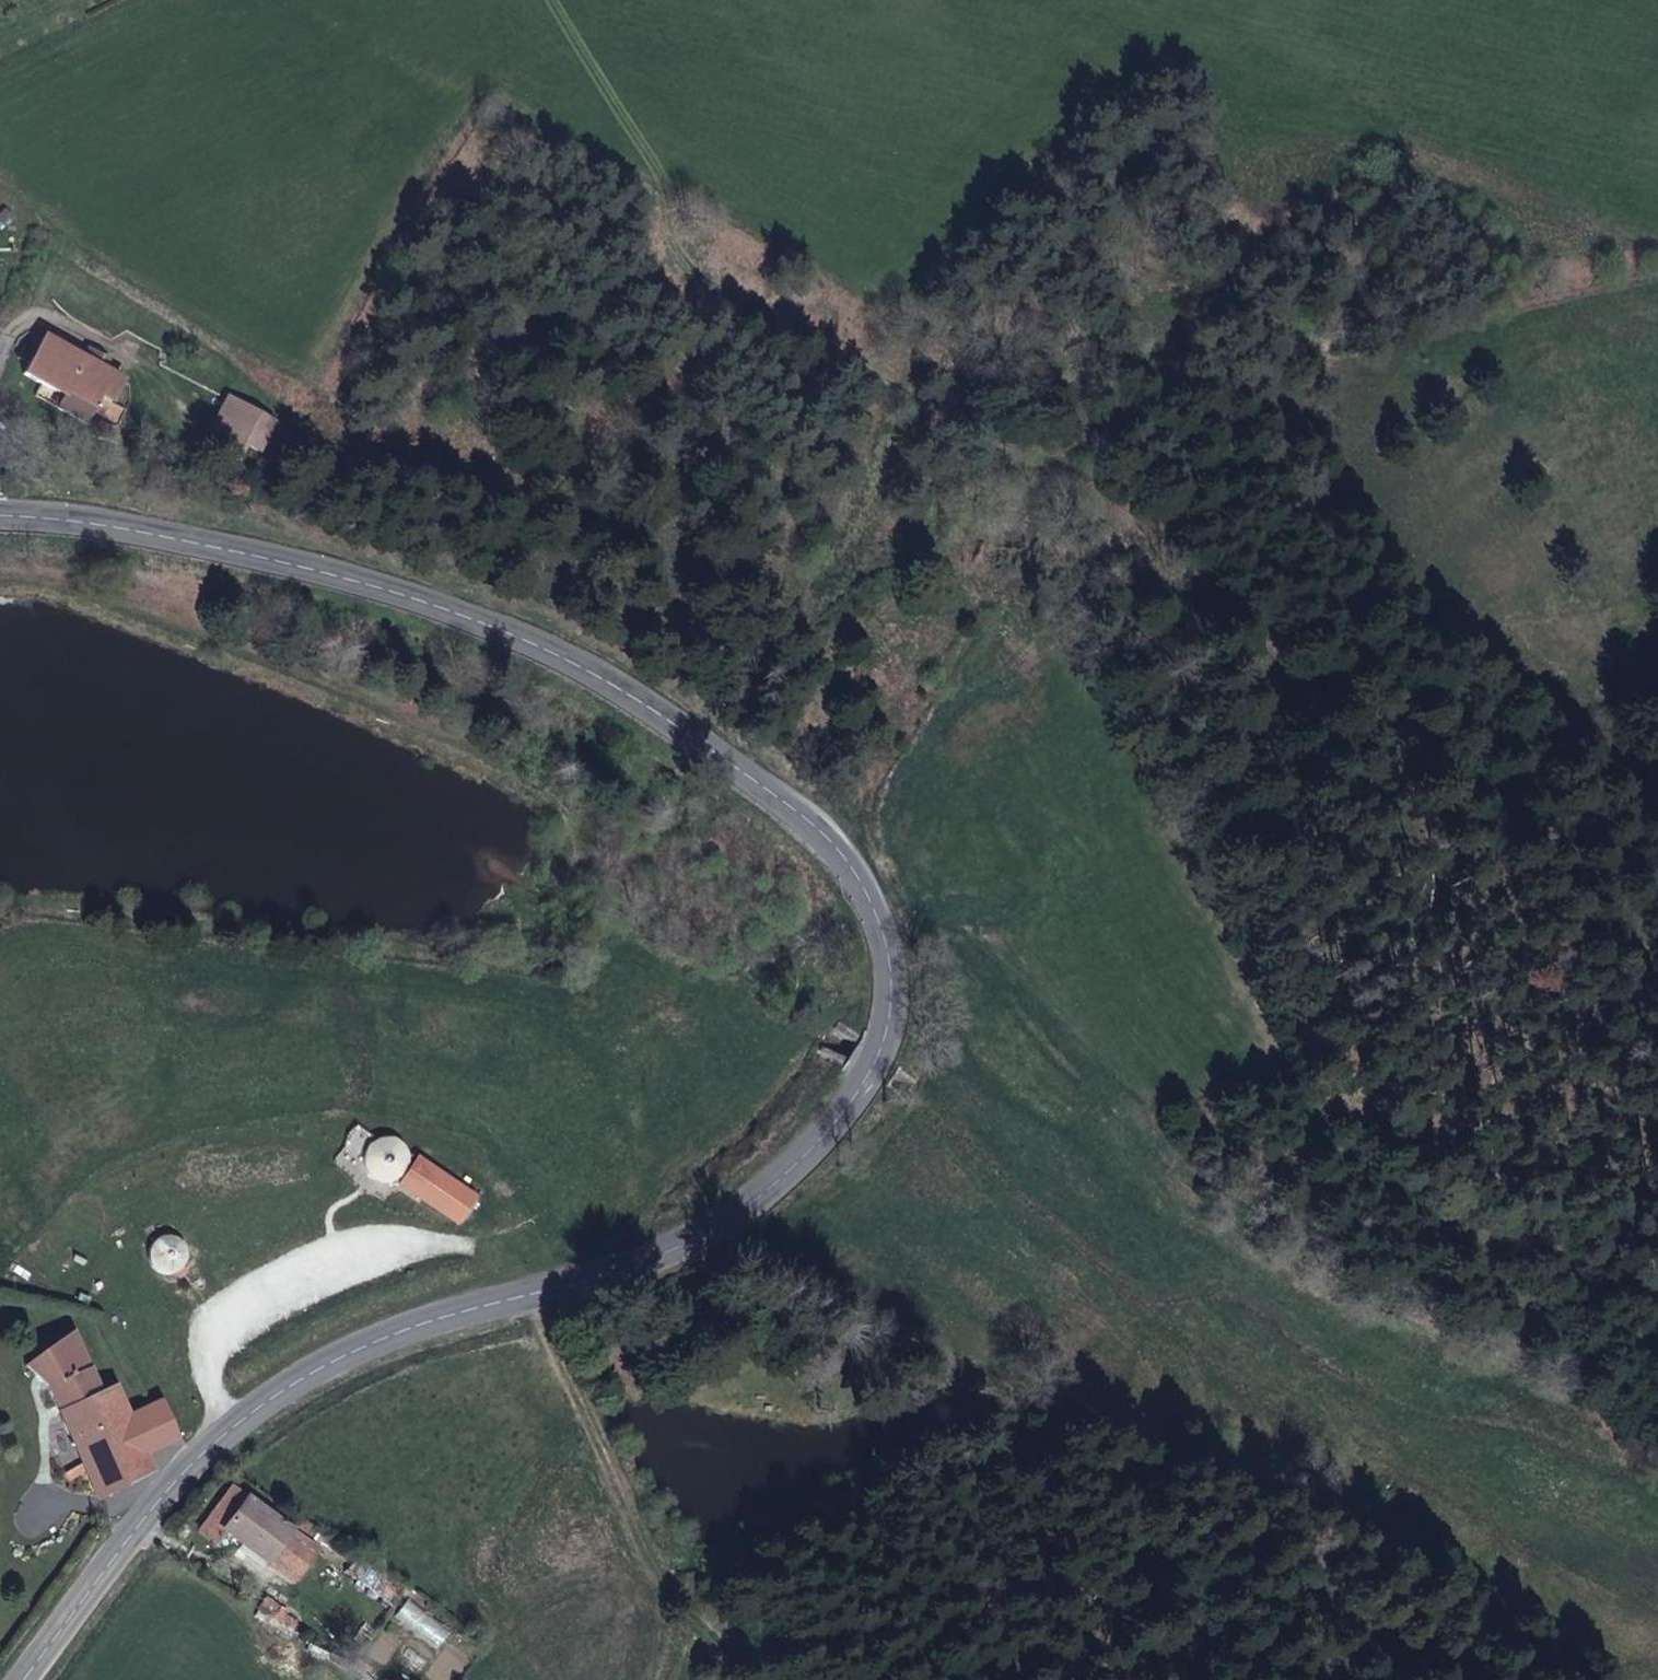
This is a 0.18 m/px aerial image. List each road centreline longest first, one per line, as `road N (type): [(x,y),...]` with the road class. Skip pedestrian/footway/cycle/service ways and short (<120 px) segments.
road 1 (secondary): [(0,514),(143,530),(369,580),(555,654),(672,720),(802,817),(855,868),(884,941),(894,1000),(875,1063),(807,1159),(732,1211),(651,1258),(343,1352),(195,1447),(24,1679)]

